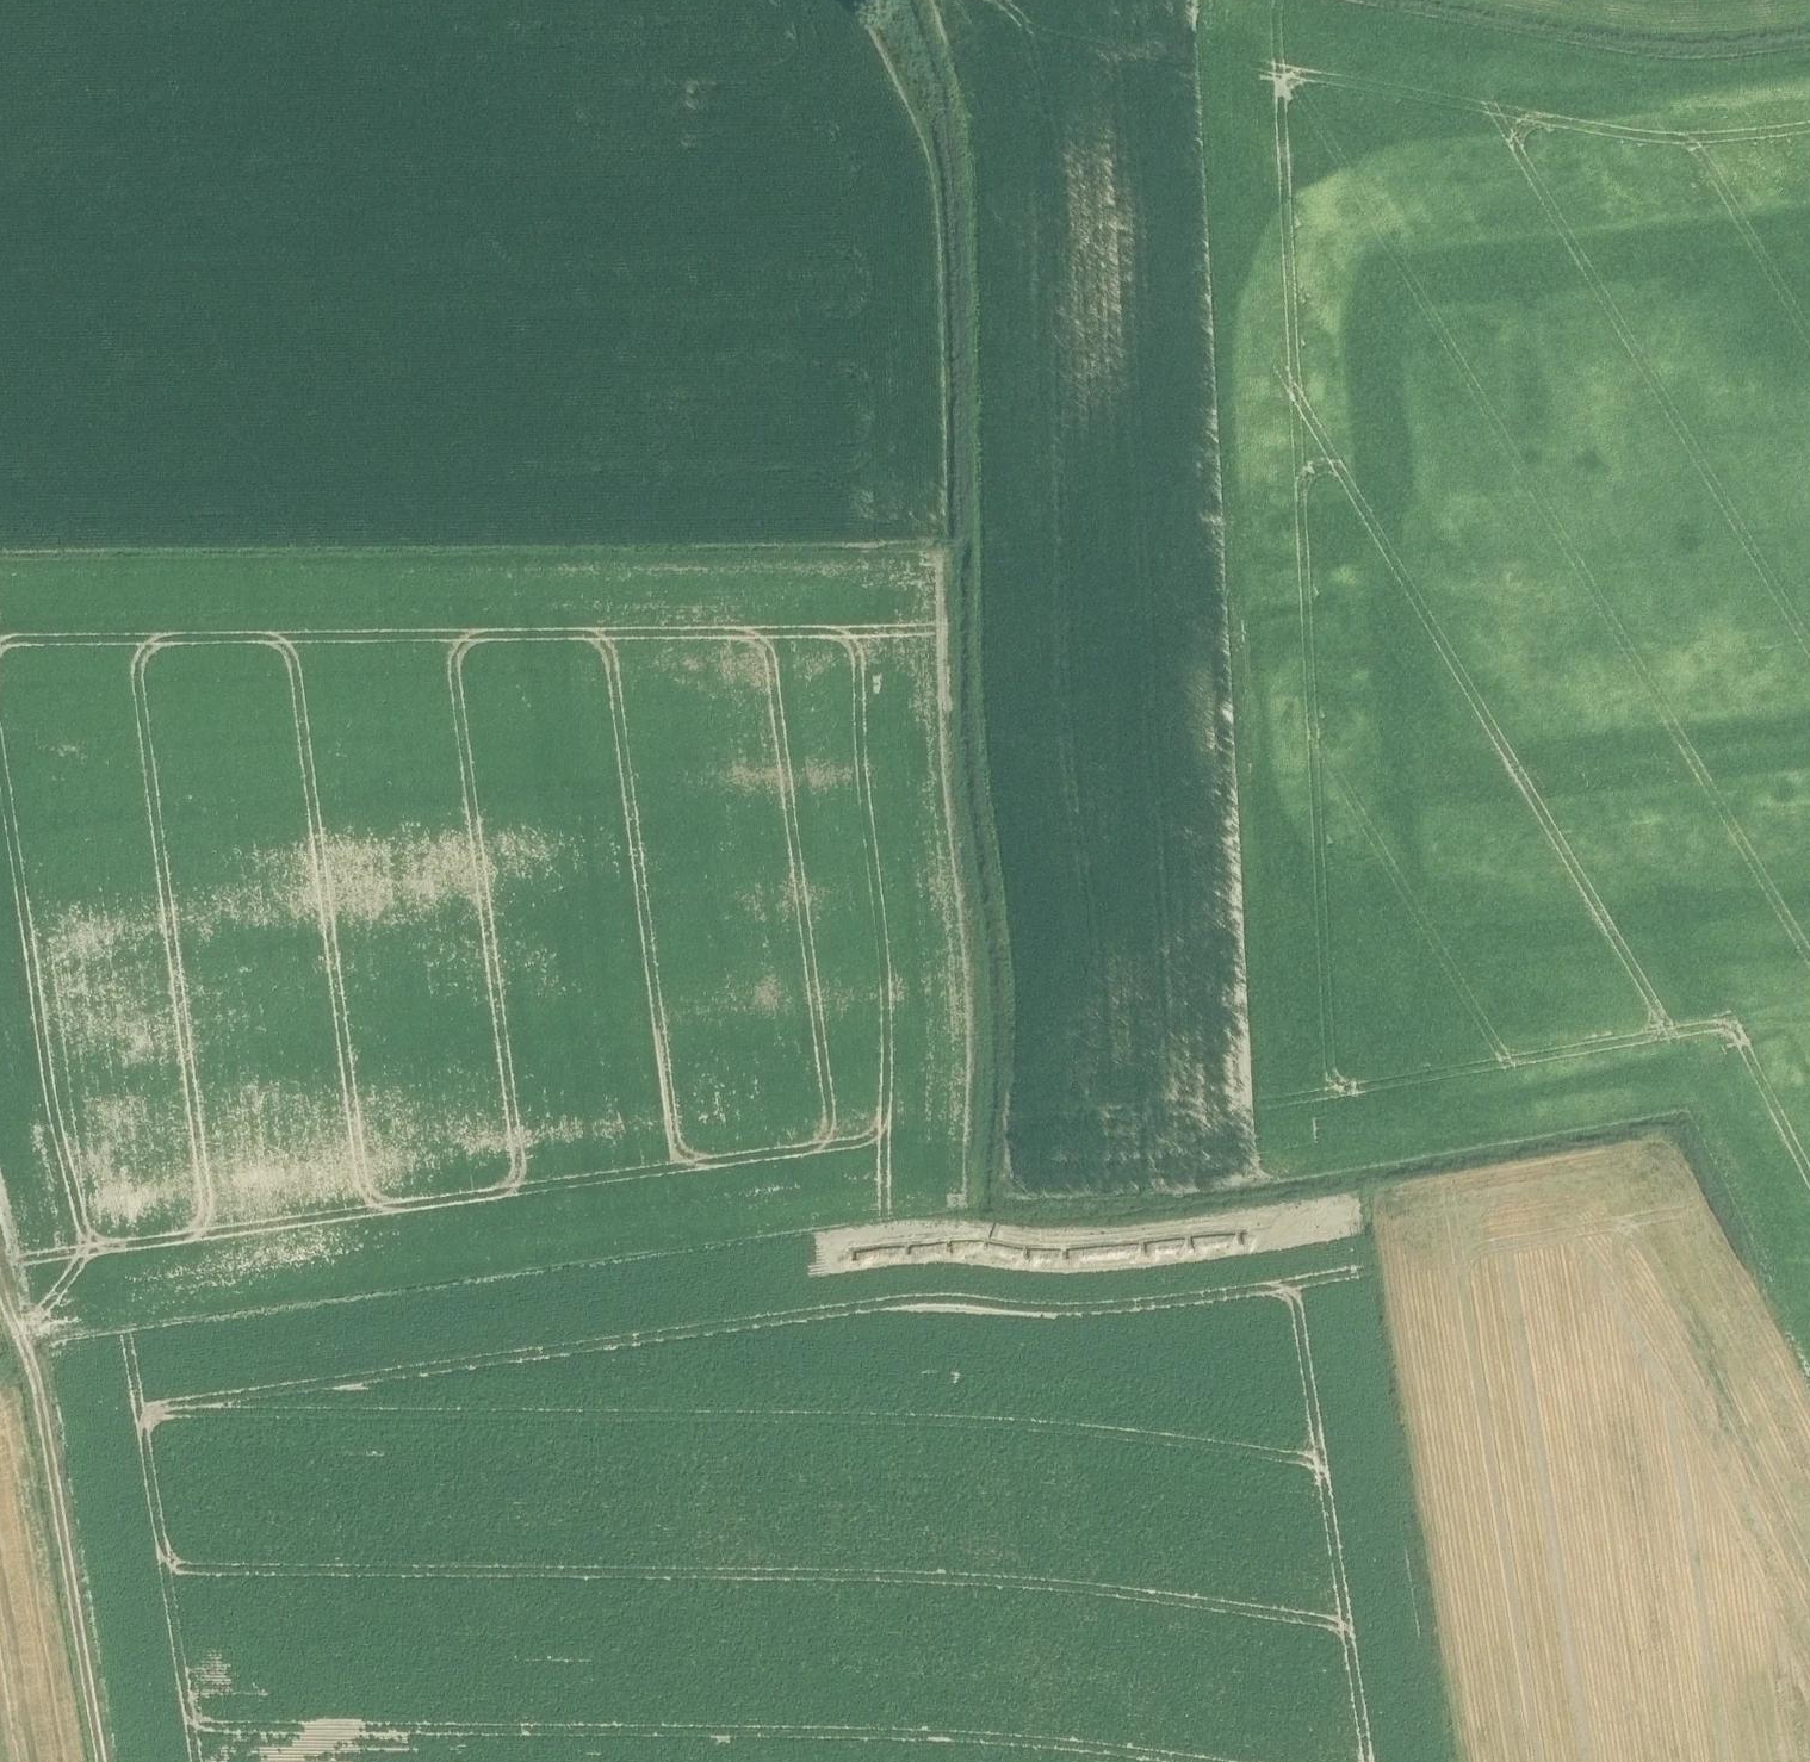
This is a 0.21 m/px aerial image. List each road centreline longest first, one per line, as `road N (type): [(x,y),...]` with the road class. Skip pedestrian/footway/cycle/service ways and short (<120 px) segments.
road 1 (track): [(0,1248),(28,1339),(103,1761)]

